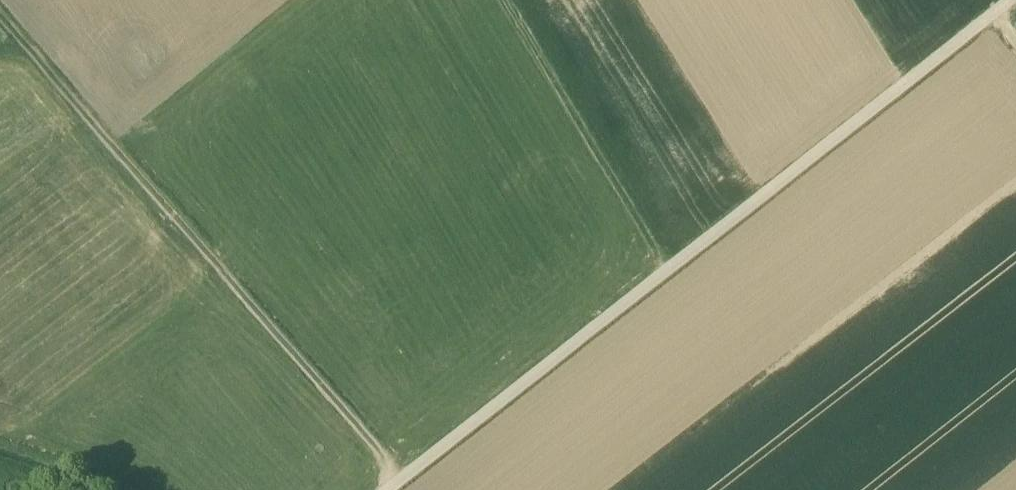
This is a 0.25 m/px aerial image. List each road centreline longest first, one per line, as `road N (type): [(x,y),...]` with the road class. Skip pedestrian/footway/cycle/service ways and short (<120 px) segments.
road 1 (track): [(390,489),(1015,16)]
road 2 (track): [(403,480),(0,23)]
road 3 (track): [(683,274),(514,0)]

